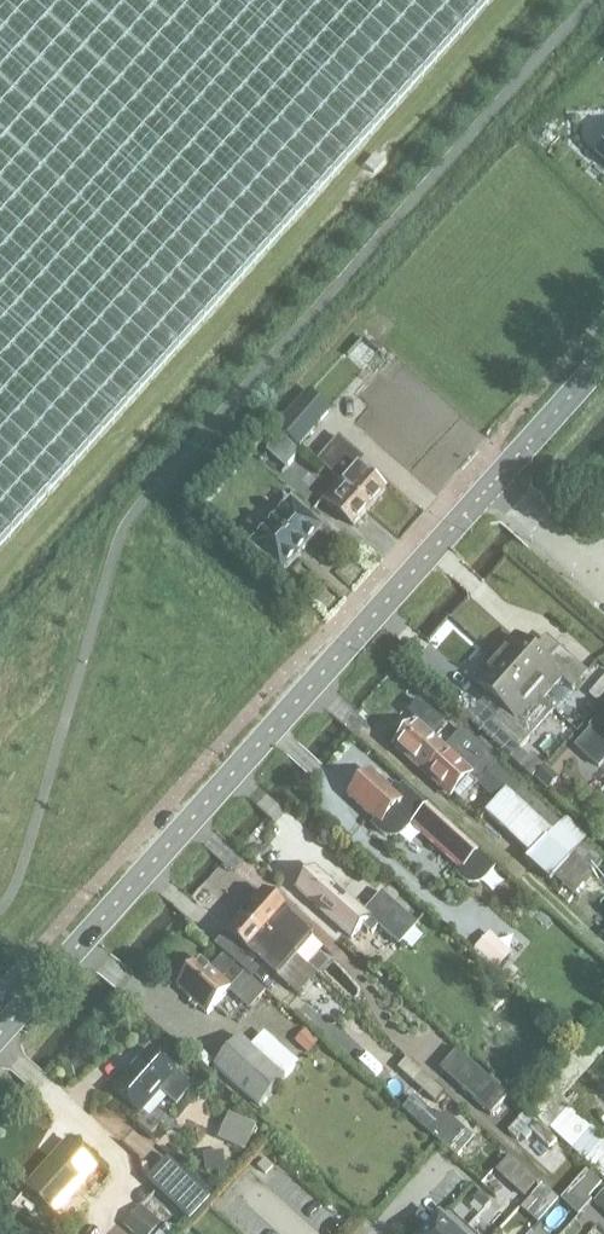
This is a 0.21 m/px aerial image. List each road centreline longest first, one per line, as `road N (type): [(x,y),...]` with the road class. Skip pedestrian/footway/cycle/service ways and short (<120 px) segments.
road 1 (tertiary): [(0,1032),(494,480)]
road 2 (tertiary): [(494,480),(603,360)]
road 3 (residential): [(588,569),(494,480)]

